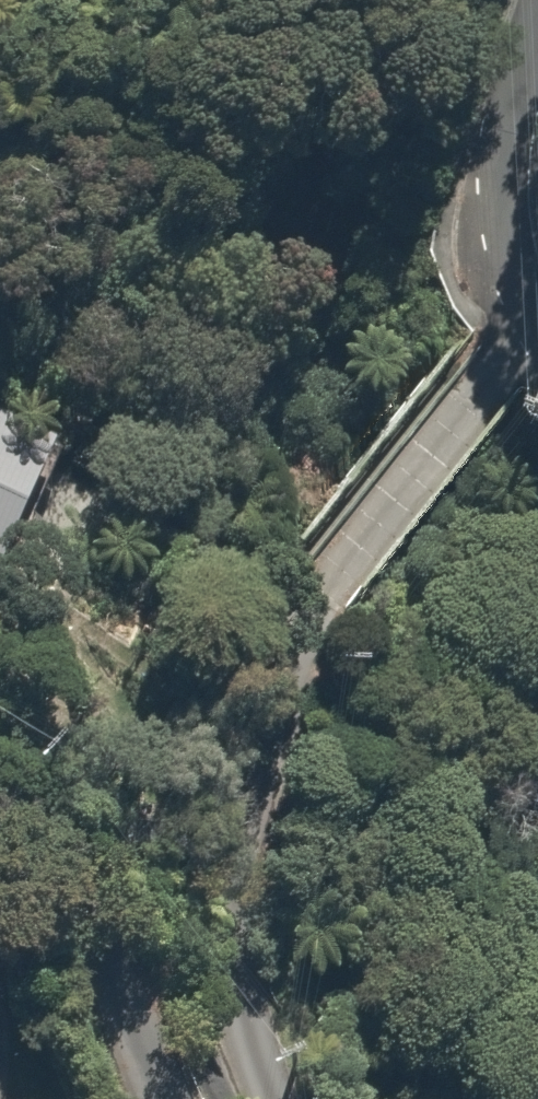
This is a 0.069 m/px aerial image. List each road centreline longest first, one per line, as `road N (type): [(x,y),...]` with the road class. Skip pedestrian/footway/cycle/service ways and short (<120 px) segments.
road 1 (residential): [(526,285),(511,340),(294,638),(261,732),(238,825),(236,899),(244,1003),(278,1098)]
road 2 (residential): [(164,1098),(115,969),(45,832),(0,777)]
road 3 (residential): [(526,285),(513,196),(537,74)]

